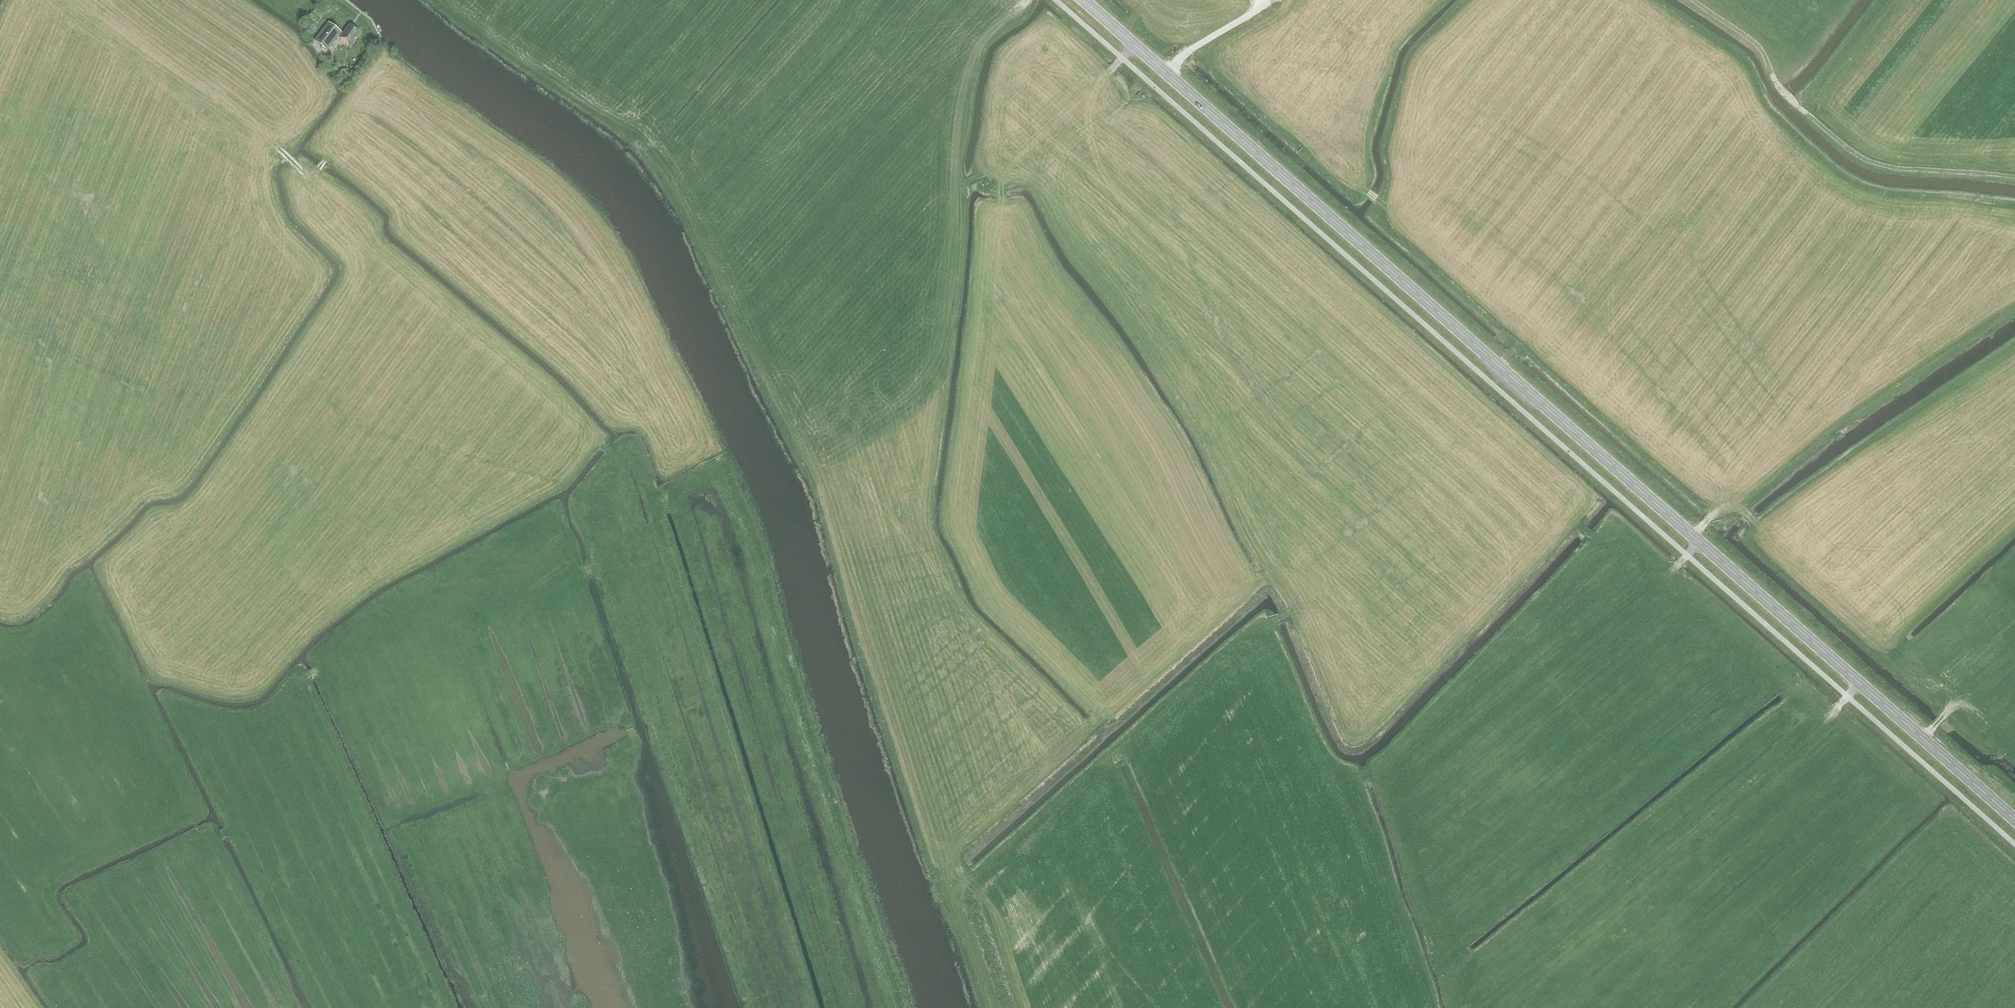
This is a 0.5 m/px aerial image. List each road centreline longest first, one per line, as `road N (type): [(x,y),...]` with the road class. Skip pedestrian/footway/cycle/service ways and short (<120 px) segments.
road 1 (primary): [(2014,820),(1085,0)]
road 2 (track): [(311,177),(386,74),(423,91),(589,225),(651,324),(718,472)]
road 3 (track): [(2014,175),(1881,164),(1853,152),(1777,84),(1763,50),(1694,0)]
road 4 (track): [(52,0),(311,177)]

